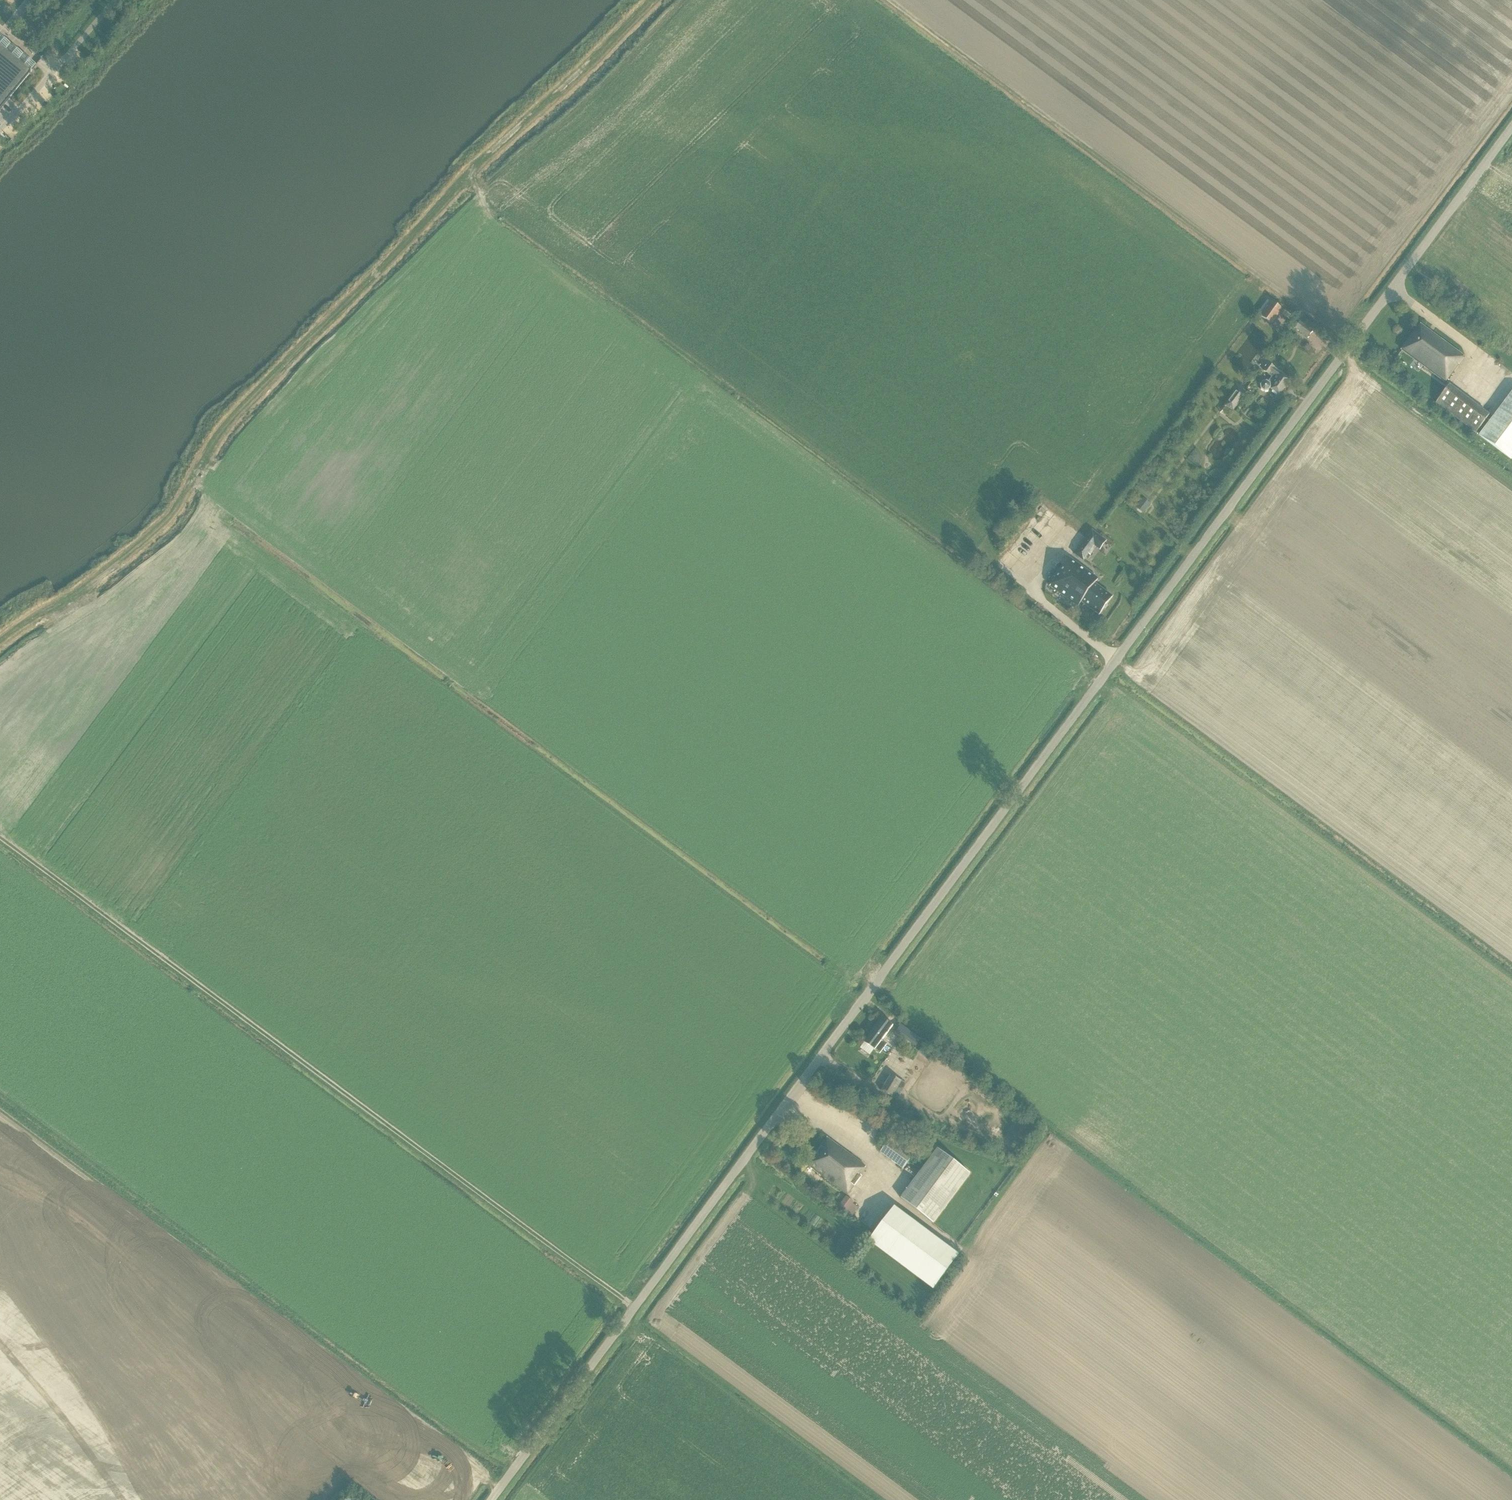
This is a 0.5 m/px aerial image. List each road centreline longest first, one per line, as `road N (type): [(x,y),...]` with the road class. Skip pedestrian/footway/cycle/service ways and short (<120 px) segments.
road 1 (unclassified): [(492,1499),(1511,129)]
road 2 (track): [(652,0),(467,175),(224,427),(174,514),(96,578),(0,642)]
road 3 (track): [(0,837),(635,1308)]

